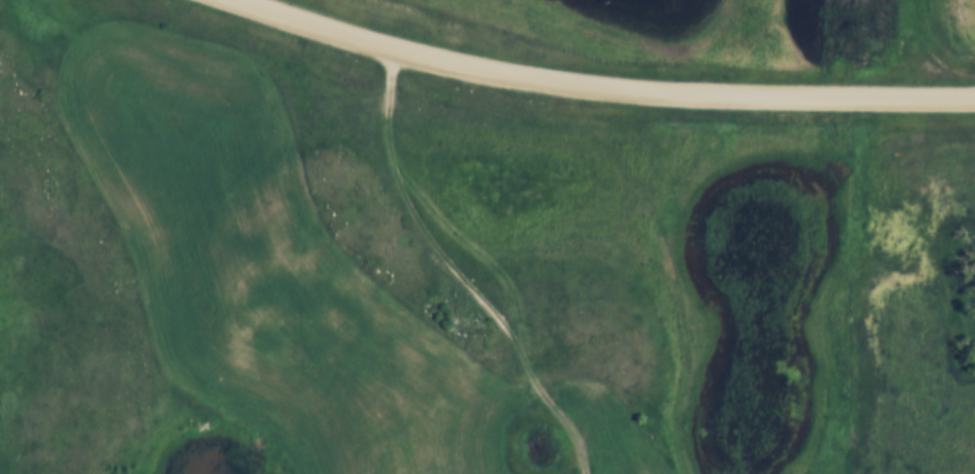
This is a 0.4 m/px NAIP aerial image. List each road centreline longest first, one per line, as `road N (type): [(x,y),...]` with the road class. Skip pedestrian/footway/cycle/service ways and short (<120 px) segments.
road 1 (residential): [(974,99),(585,84),(403,49),(245,0)]
road 2 (track): [(393,46),(381,93),(384,128),(394,142),(438,156),(595,154),(648,206),(680,333),(676,441),(688,473)]

